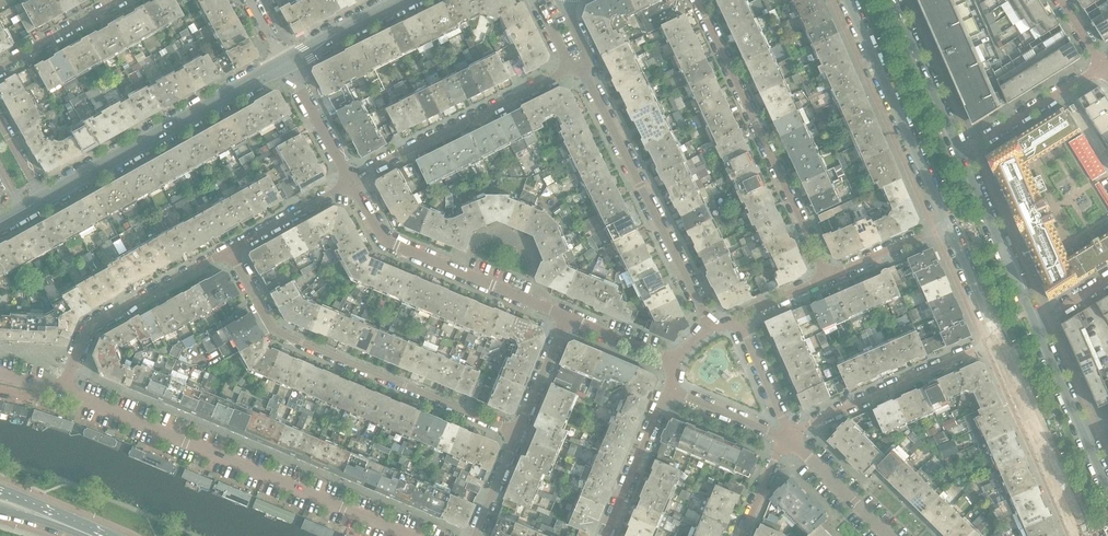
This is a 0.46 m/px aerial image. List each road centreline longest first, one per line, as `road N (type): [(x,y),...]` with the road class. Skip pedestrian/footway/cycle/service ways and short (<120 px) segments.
road 1 (residential): [(412,535),(61,390)]
road 2 (residential): [(230,251),(280,334),(518,433)]
road 3 (residential): [(825,279),(697,0)]
road 4 (residential): [(709,327),(582,68)]
road 5 (tertiary): [(42,197),(284,63)]
road 6 (residential): [(566,318),(383,240),(349,183)]
road 7 (tertiary): [(848,0),(947,228)]
road 8 (residential): [(569,70),(349,183)]
road 9 (residential): [(790,436),(998,340)]
road 10 (residential): [(230,251),(95,324),(61,390)]
road 11 (tertiary): [(998,340),(1084,535)]
road 12 (tertiary): [(1034,322),(959,155)]
road 13 (tertiary): [(959,155),(892,0)]
road 14 (residential): [(1102,66),(959,155)]
road 15 (residential): [(665,387),(603,535)]
road 16 (residential): [(0,69),(123,0)]
road 17 (residential): [(889,535),(790,436)]
road 18 (tertiary): [(284,63),(407,0)]
road 19 (residential): [(349,183),(230,251)]
road 20 (residential): [(349,183),(284,63)]
road 21 (residential): [(665,387),(790,436)]
road 22 (residential): [(947,228),(825,279)]
road 23 (residential): [(790,436),(739,321)]
road 24 (residential): [(518,433),(566,318)]
road 25 (tertiary): [(1084,436),(1034,322)]
road 26 (tertiary): [(947,228),(998,340)]

